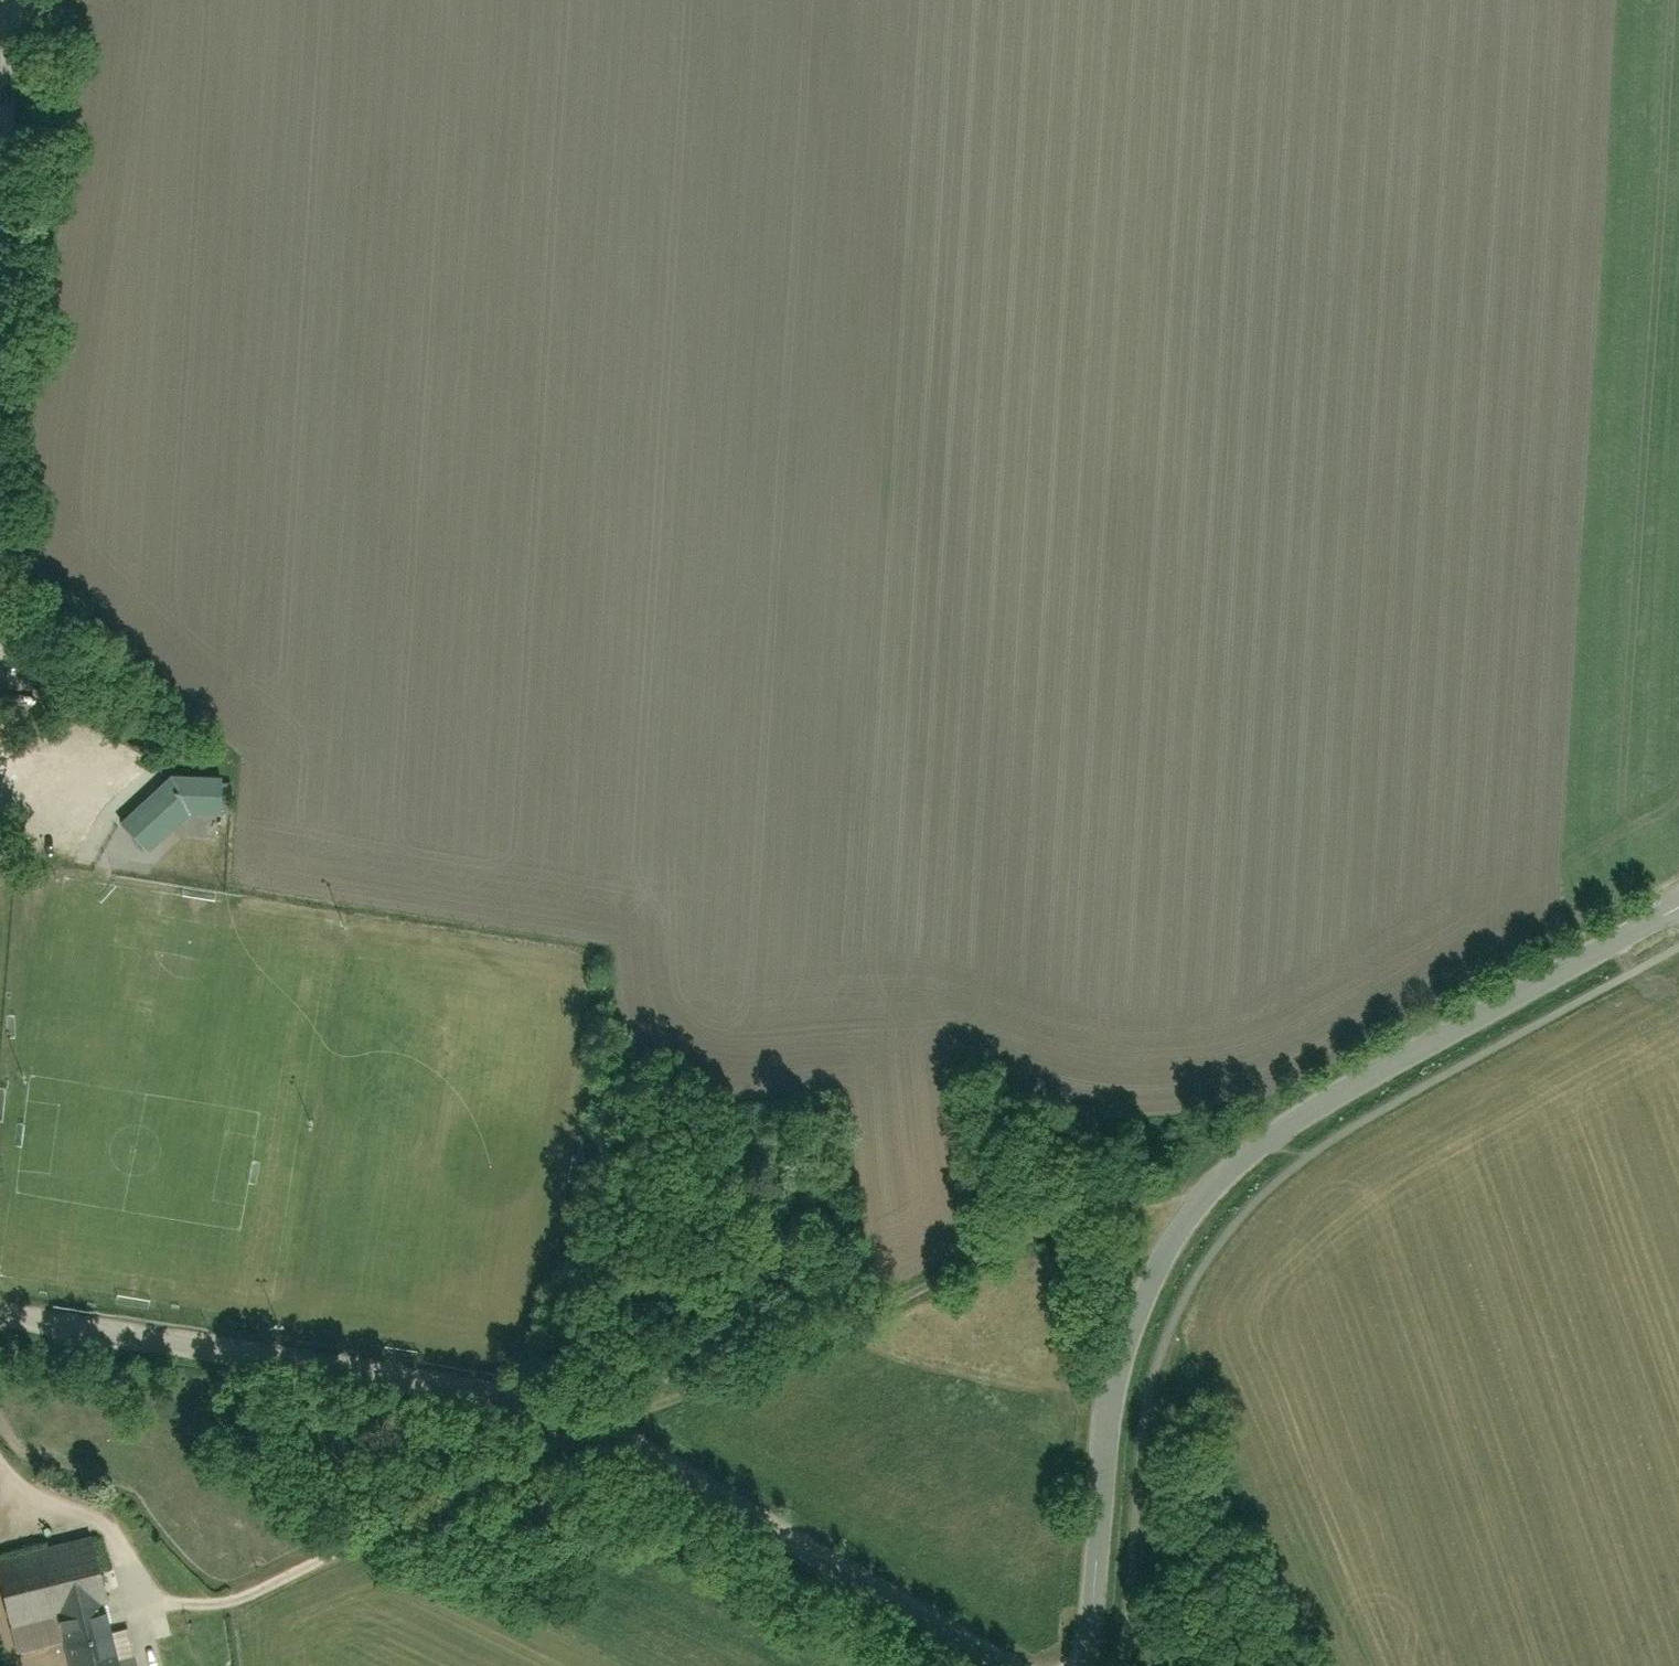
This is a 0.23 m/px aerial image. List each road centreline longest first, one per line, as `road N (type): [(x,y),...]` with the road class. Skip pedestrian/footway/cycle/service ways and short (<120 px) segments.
road 1 (residential): [(0,1311),(422,1386),(601,1428),(1003,1665)]
road 2 (tertiary): [(1678,910),(1321,1103),(1248,1155),(1189,1214),(1135,1316),(1118,1380),(1088,1665)]
road 3 (residential): [(11,0),(0,242)]

